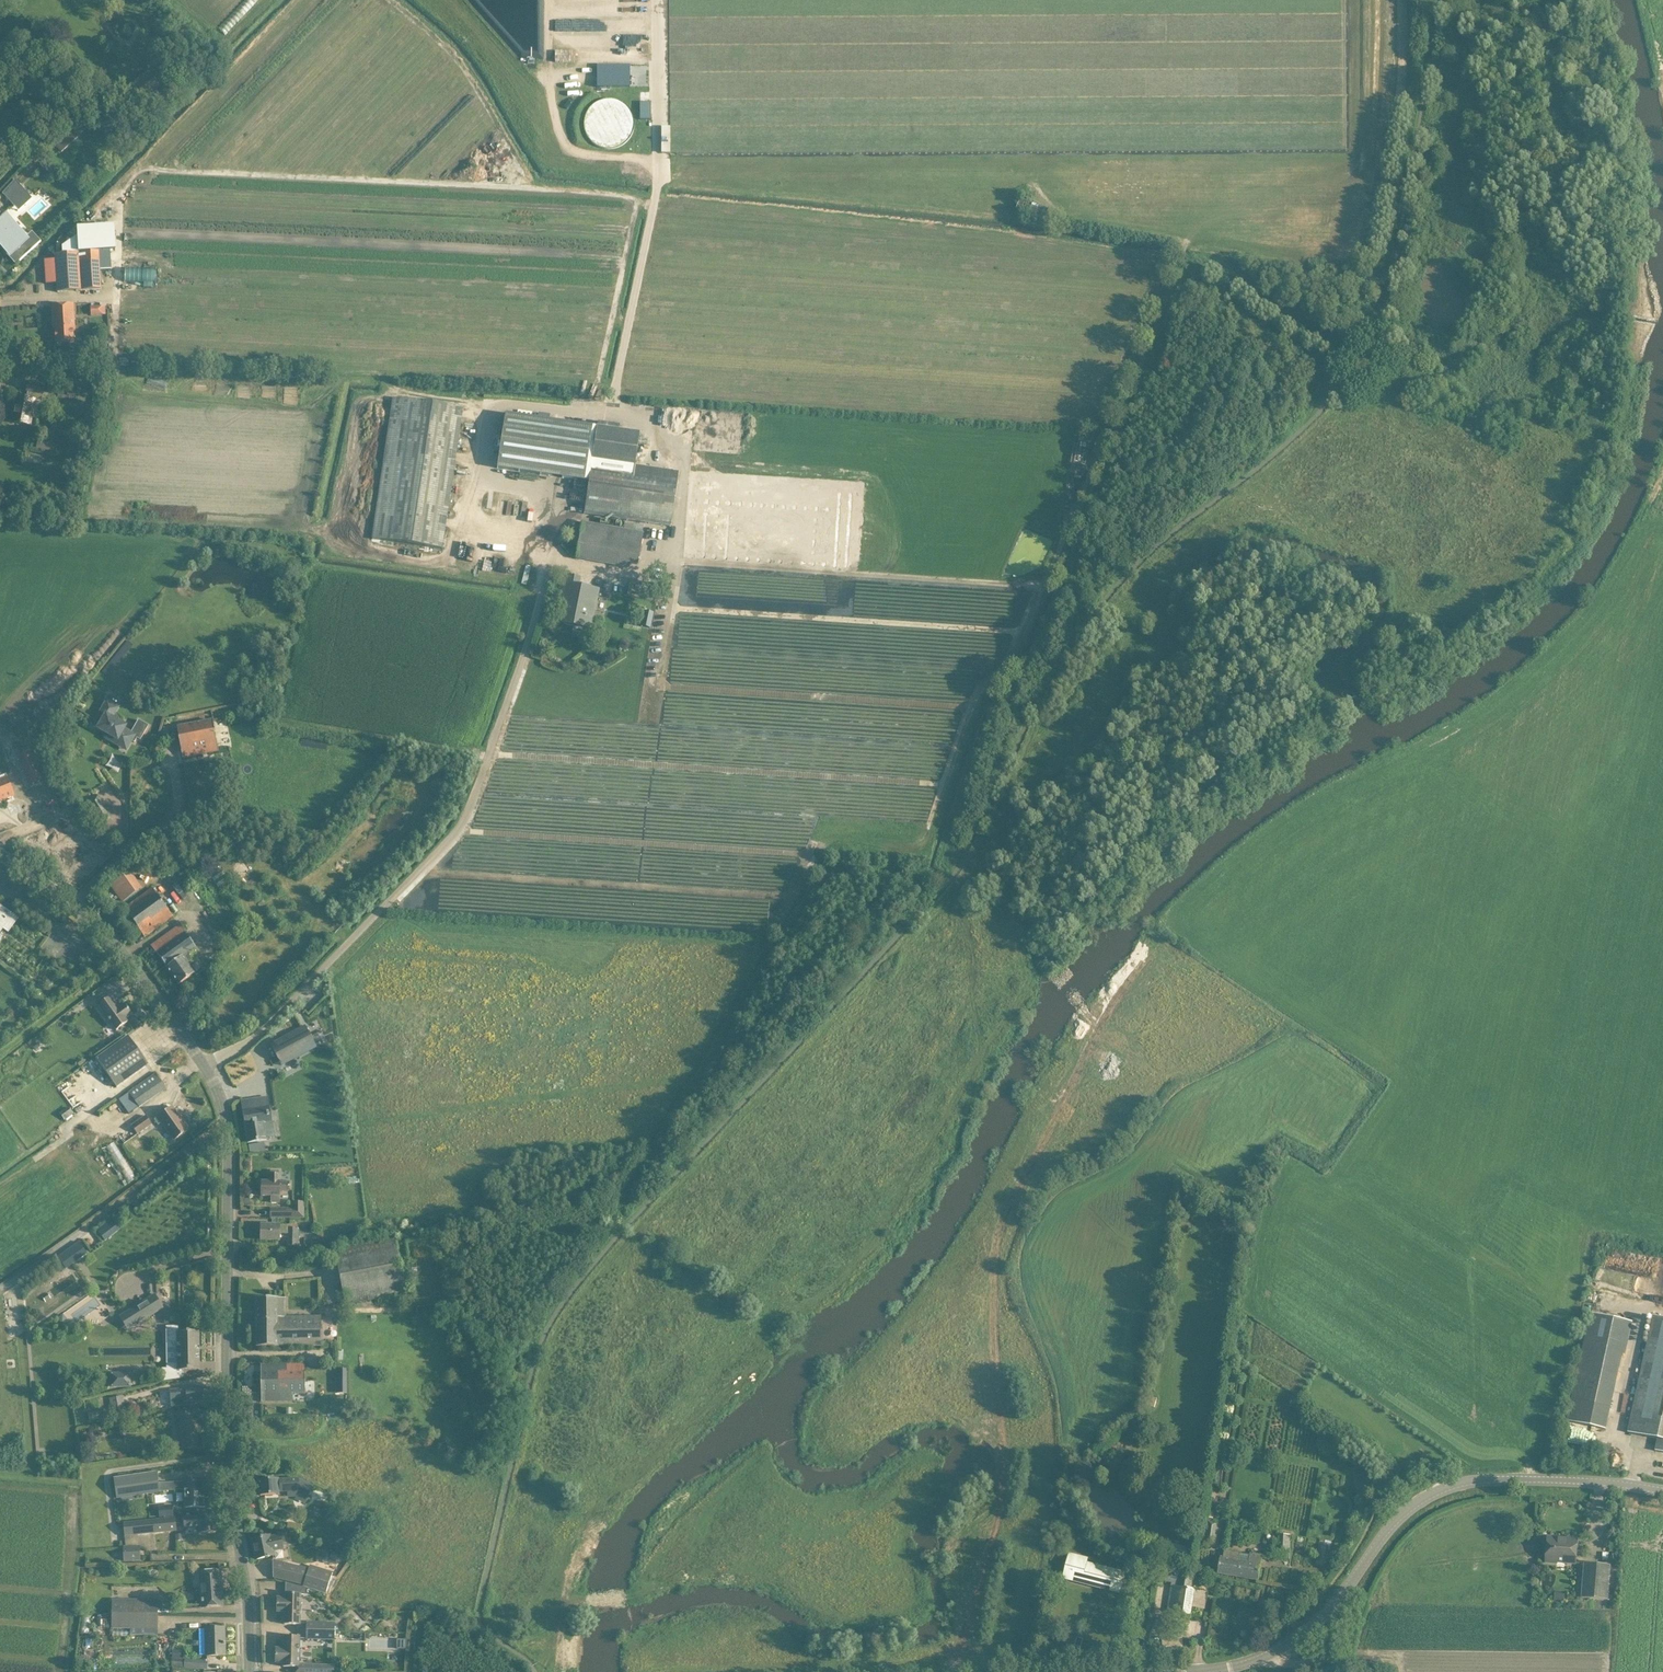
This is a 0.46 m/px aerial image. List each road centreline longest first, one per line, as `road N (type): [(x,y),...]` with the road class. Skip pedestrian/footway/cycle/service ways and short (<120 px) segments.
road 1 (unclassified): [(205,1068),(278,1016),(450,837),(475,794),(550,565)]
road 2 (tertiary): [(250,1671),(231,1493),(228,1145),(222,1102),(205,1068)]
road 3 (tertiary): [(1212,1669),(1257,1659),(1305,1631),(1399,1518),(1448,1487),(1499,1479),(1662,1491)]
road 4 (tertiary): [(205,1068),(97,923),(0,854)]

